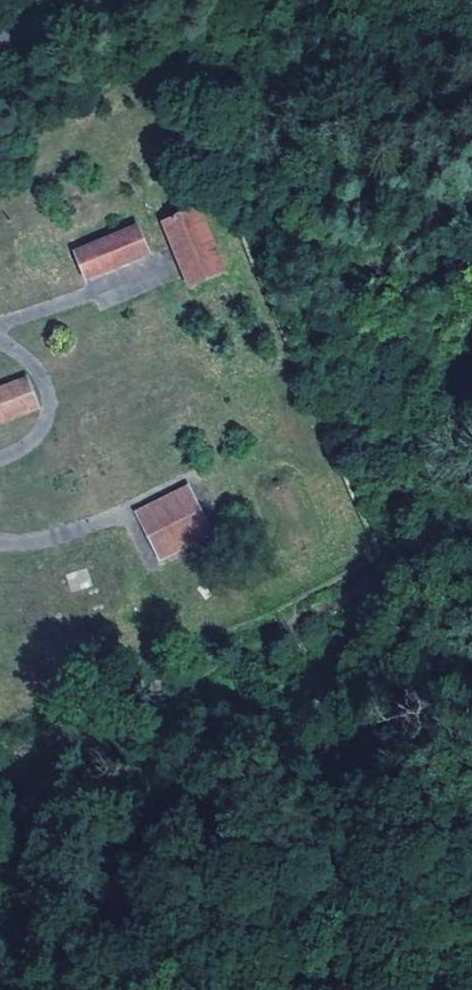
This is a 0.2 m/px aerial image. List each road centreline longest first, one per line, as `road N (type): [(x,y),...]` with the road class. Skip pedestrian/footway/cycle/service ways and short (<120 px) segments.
road 1 (track): [(0,889),(280,819),(320,793),(348,748)]
road 2 (track): [(0,344),(41,380),(46,401),(40,431),(0,458)]
road 3 (tertiary): [(0,42),(124,0)]

